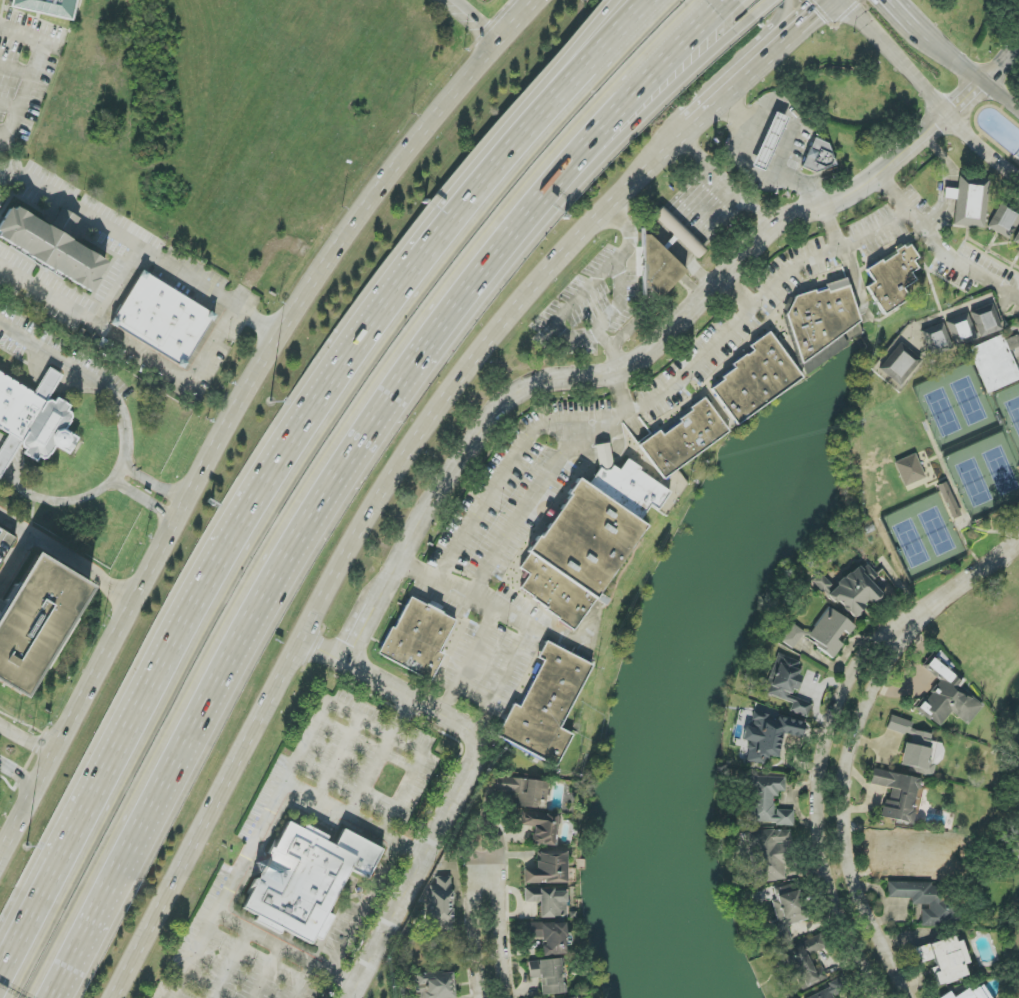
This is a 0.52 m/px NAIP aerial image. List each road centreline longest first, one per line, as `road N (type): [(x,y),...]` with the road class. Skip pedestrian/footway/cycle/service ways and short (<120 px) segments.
road 1 (primary): [(538,0),(358,225),(179,522),(0,862)]
road 2 (motorway): [(55,997),(229,672),(480,287),(591,145)]
road 3 (primary): [(119,997),(433,421),(489,343),(652,170)]
road 4 (motorway): [(512,134),(218,541),(78,820)]
road 5 (residential): [(341,656),(477,429),(513,385),(634,359),(768,226),(849,196),(879,174)]
road 6 (residential): [(352,997),(475,763),(474,751),(455,725),(307,642)]
road 7 (residential): [(932,608),(891,632),(860,666),(837,708),(823,763),(821,861),(880,997)]
road 8 (residential): [(912,997),(864,904),(845,809),(857,731),(932,608)]
road 9 (residential): [(862,20),(948,119),(1018,180)]
road 10 (motorway): [(591,145),(717,3)]
road 11 (motorway): [(636,0),(512,134)]
road 12 (motorway): [(78,820),(0,975)]
road 13 (motorway): [(591,145),(725,37)]
road 14 (motorway): [(620,0),(512,134)]
road 15 (motorway): [(78,820),(0,950)]
road 16 (residential): [(512,997),(501,876),(474,875)]
road 17 (residential): [(1018,113),(915,28)]
road 18 (residential): [(474,875),(483,997)]

